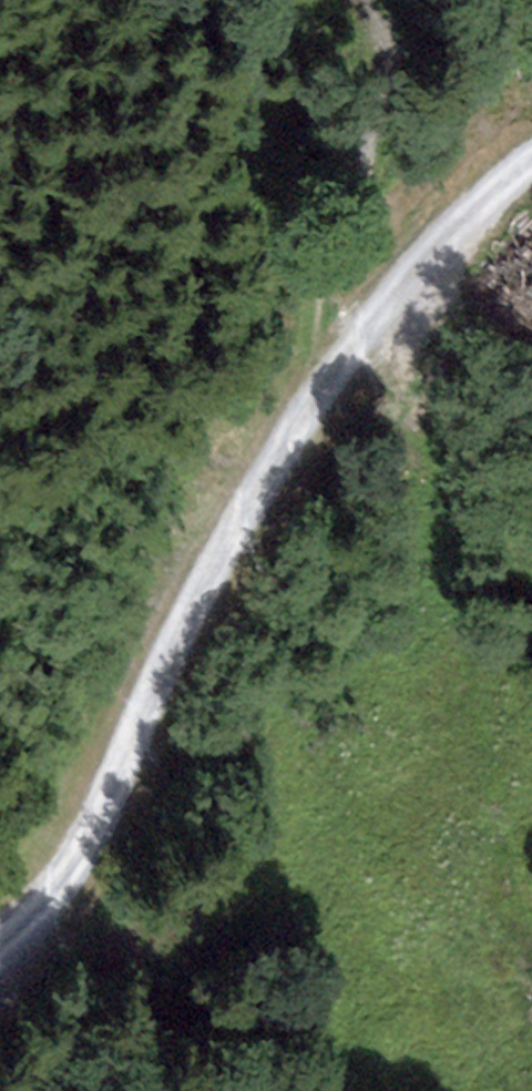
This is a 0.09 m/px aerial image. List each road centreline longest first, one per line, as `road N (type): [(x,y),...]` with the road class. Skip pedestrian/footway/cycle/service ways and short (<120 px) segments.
road 1 (track): [(336,375),(199,587),(115,787)]
road 2 (track): [(336,375),(468,223),(531,165)]
road 3 (track): [(0,942),(64,883),(115,787)]

